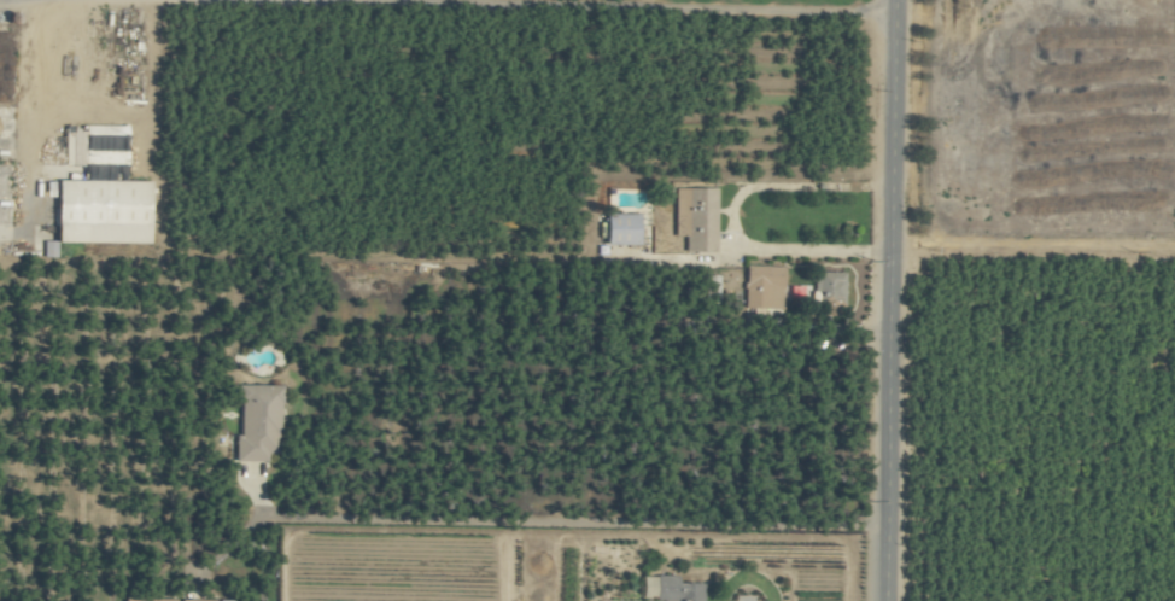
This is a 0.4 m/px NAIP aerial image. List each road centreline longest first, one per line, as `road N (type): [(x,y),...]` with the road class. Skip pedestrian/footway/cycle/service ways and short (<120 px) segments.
road 1 (tertiary): [(885,600),(893,0)]

